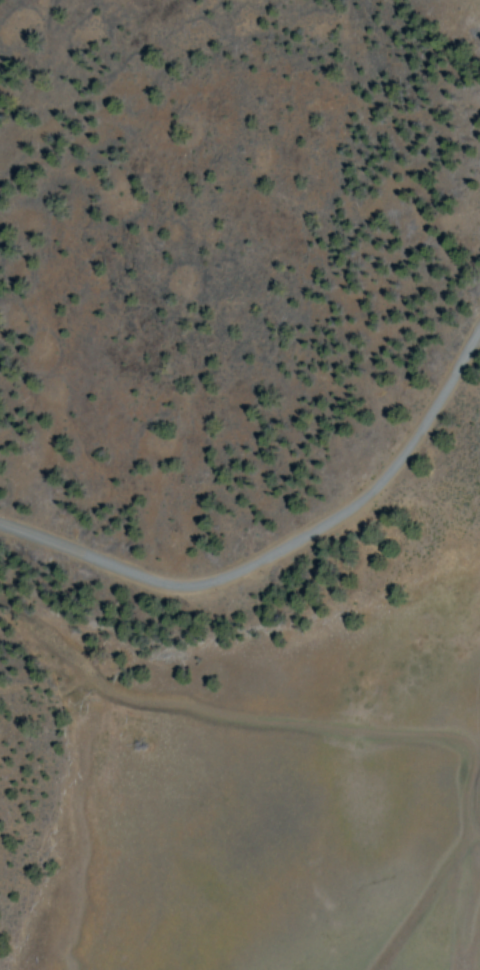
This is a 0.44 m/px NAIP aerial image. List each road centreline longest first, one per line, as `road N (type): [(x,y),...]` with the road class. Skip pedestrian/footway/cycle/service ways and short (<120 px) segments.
road 1 (residential): [(0,524),(159,583),(207,584),(247,572),(356,507),(403,458),(479,331)]

